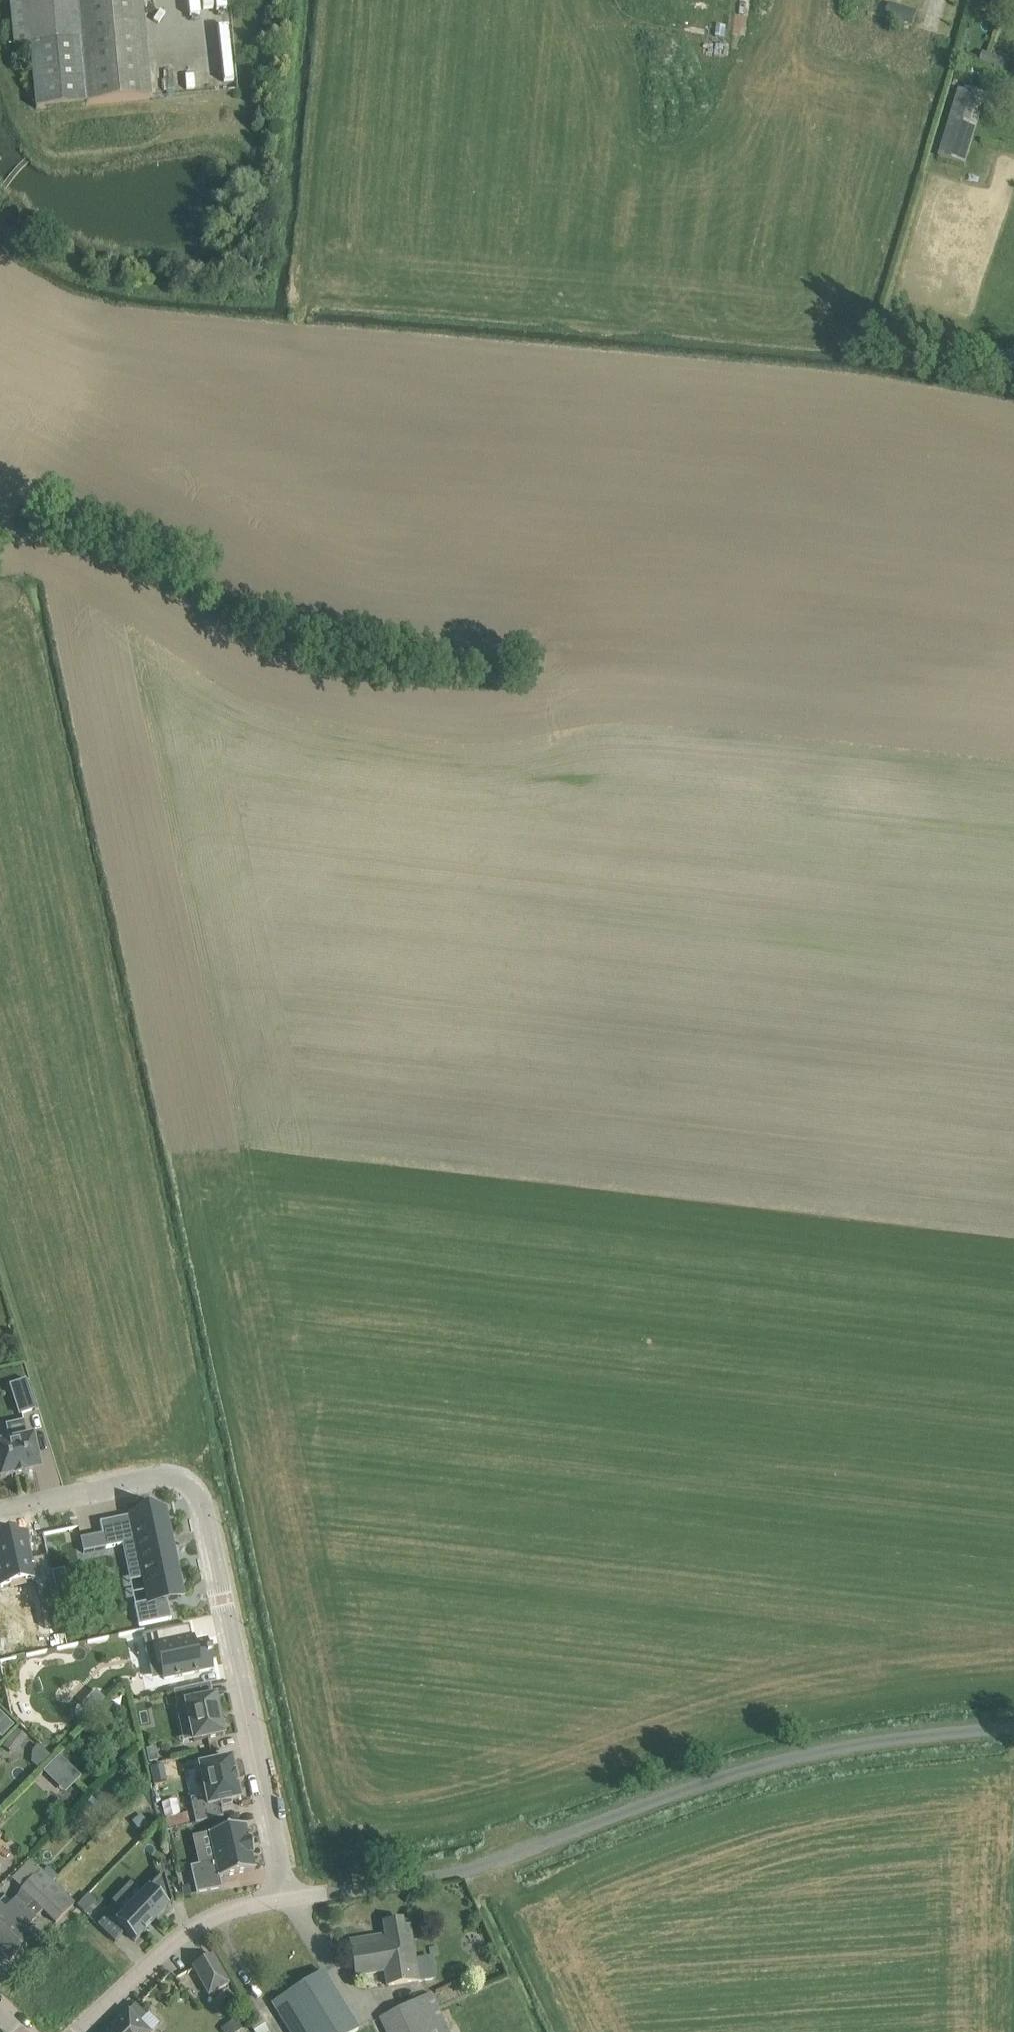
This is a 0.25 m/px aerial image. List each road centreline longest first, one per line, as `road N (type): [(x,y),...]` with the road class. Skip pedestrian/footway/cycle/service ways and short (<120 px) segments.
road 1 (residential): [(285,1897),(465,1869),(697,1782),(793,1756),(1013,1727)]
road 2 (residential): [(285,1897),(199,1501),(185,1485),(164,1480),(0,1515)]
road 3 (residential): [(82,2031),(166,1944),(230,1908),(285,1897)]

